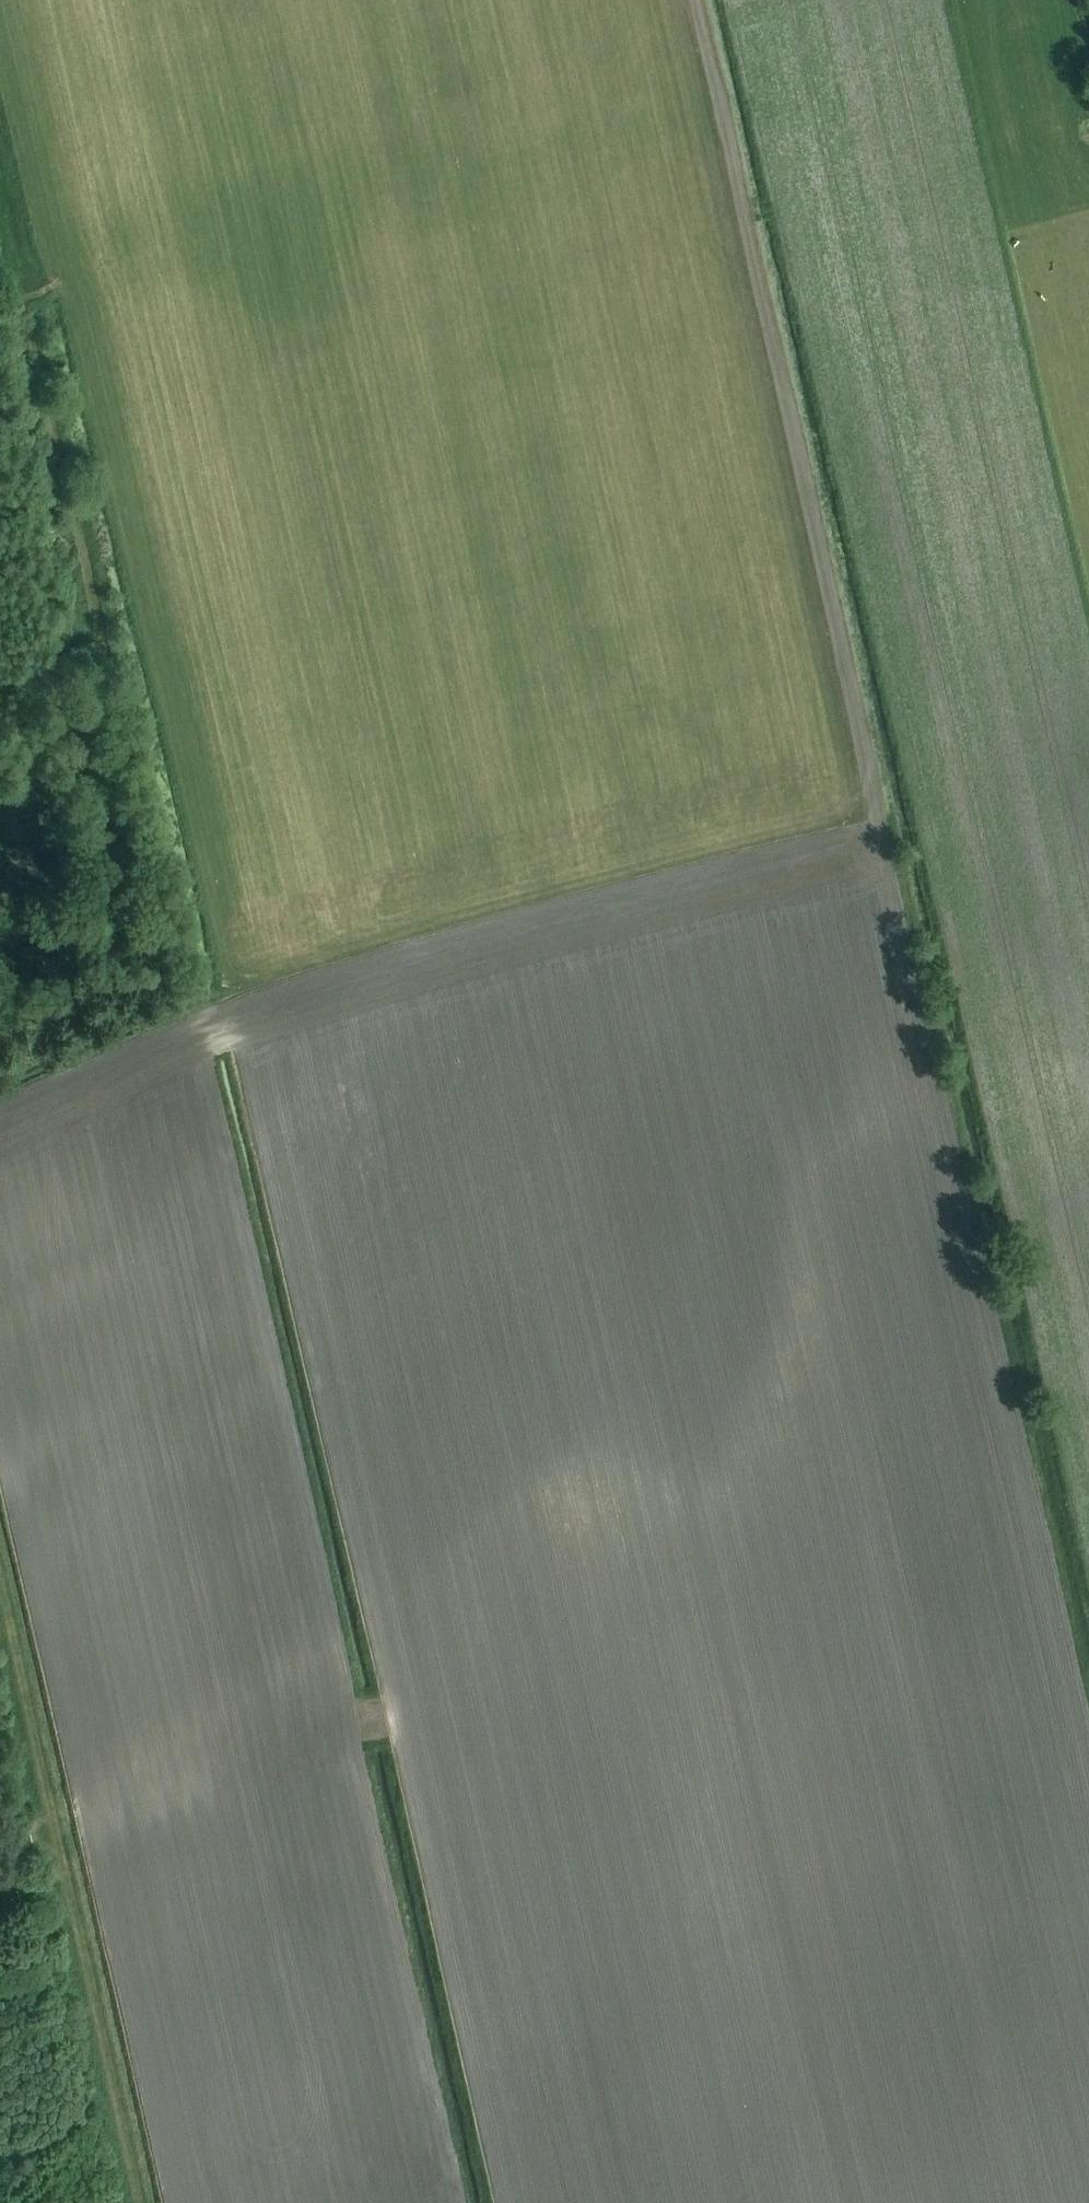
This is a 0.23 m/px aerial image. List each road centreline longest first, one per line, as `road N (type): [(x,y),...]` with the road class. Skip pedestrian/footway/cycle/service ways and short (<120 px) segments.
road 1 (track): [(139,2202),(64,1874),(0,1903)]
road 2 (track): [(0,1594),(64,1874)]

